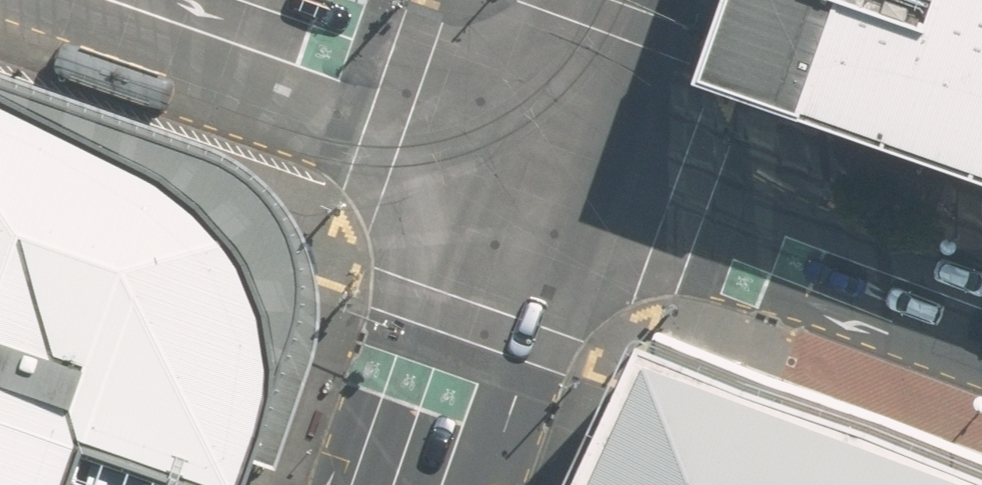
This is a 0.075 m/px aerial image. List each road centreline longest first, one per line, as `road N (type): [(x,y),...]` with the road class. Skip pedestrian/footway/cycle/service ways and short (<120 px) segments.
road 1 (residential): [(532,143),(981,309)]
road 2 (tertiary): [(532,143),(126,0)]
road 3 (secondary): [(410,484),(532,143)]
road 4 (secondary): [(532,143),(588,0)]

